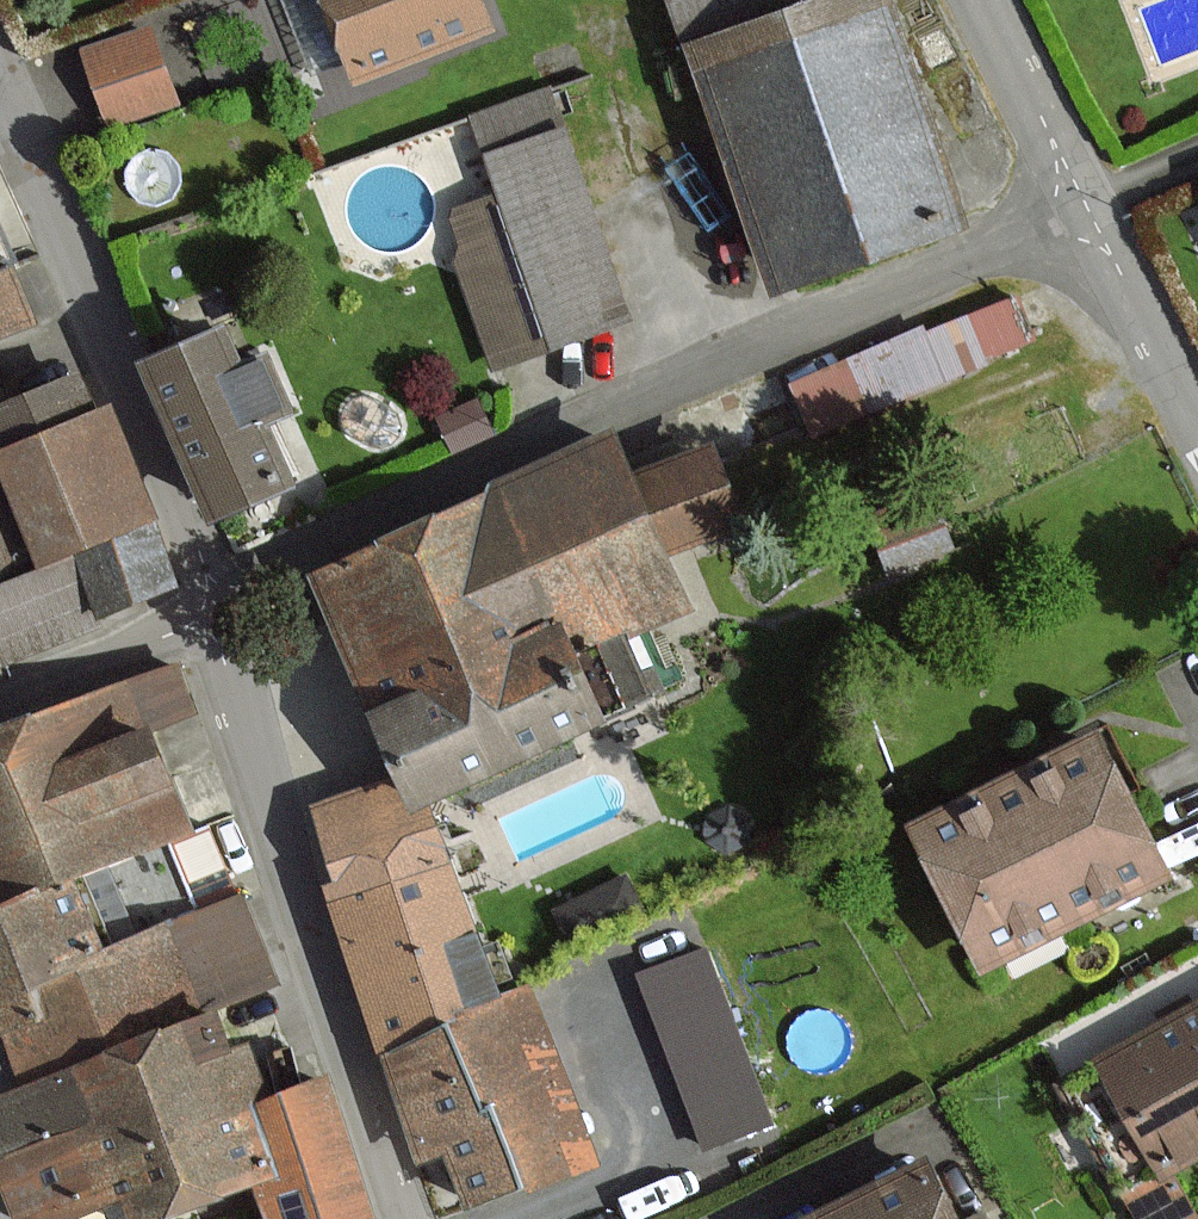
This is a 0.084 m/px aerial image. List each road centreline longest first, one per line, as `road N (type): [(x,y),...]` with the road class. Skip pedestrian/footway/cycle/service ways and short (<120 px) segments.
road 1 (residential): [(1086,211),(203,586)]
road 2 (residential): [(404,1218),(203,586)]
road 3 (residential): [(203,586),(0,107)]
road 4 (residential): [(1197,429),(1086,211)]
road 5 (residential): [(1086,211),(984,0)]
road 6 (residential): [(1197,159),(1086,211)]

